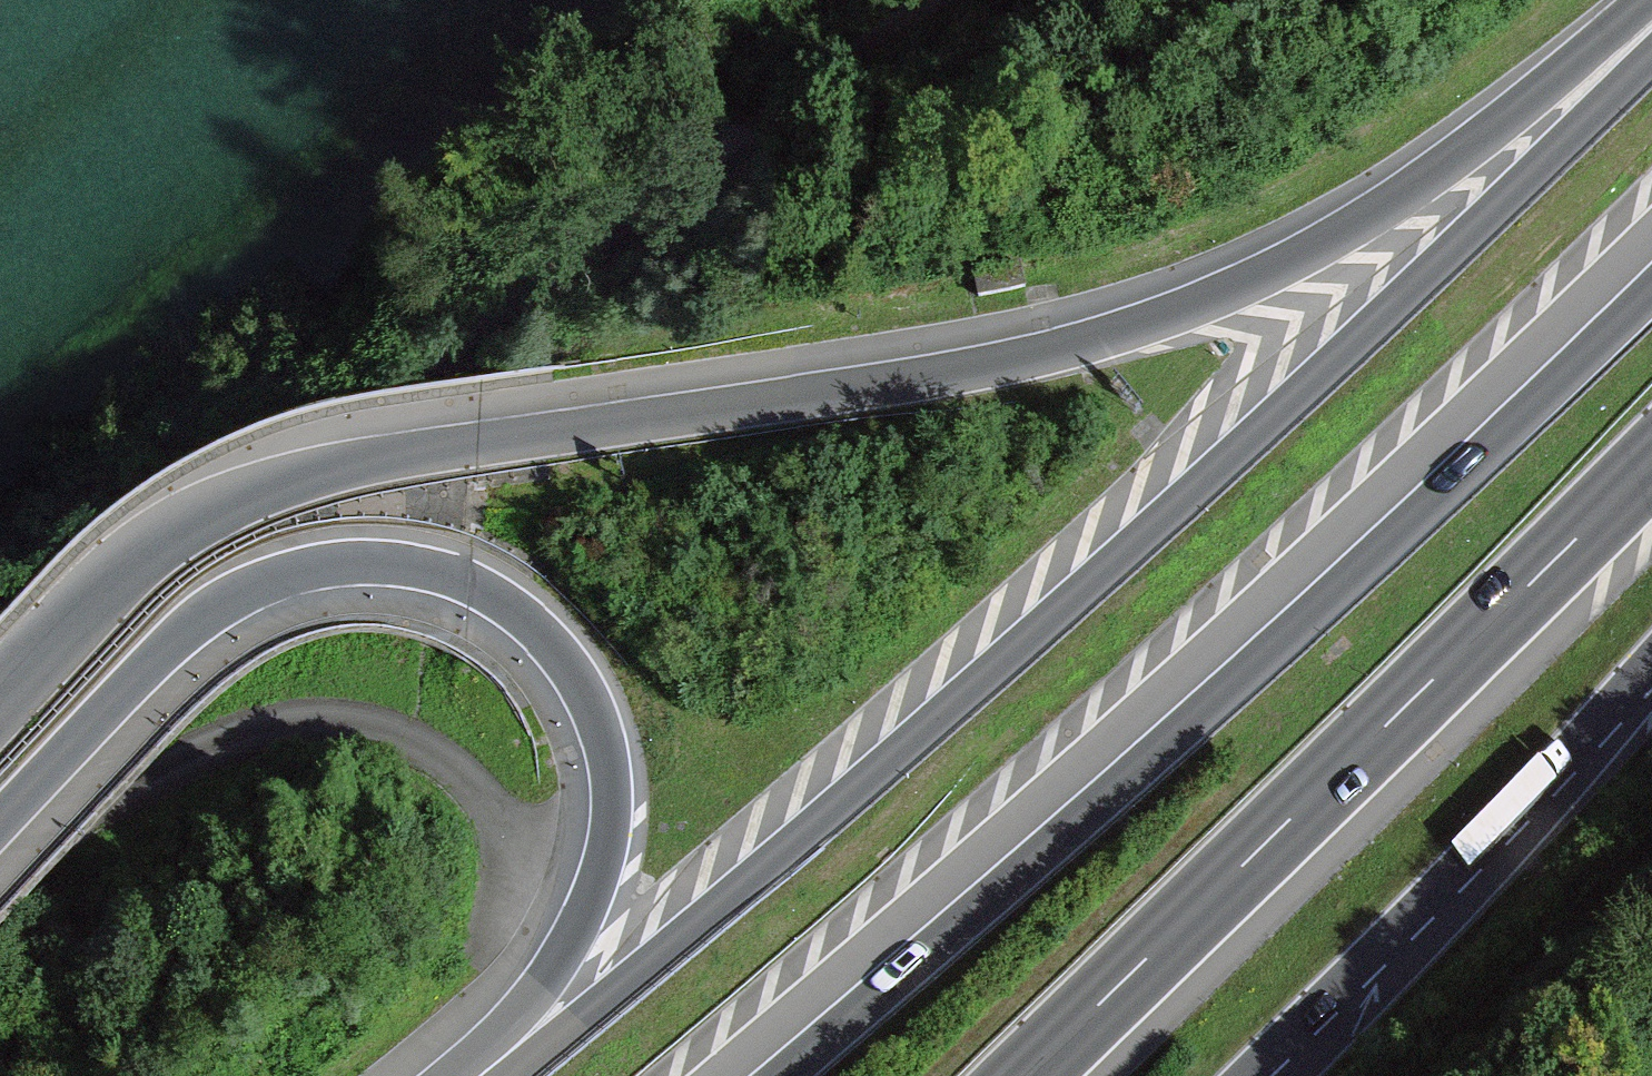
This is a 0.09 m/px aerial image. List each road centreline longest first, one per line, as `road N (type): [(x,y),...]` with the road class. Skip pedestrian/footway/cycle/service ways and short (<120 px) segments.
road 1 (motorway): [(1651,1),(1400,197),(1220,294),(1018,359),(310,478),(183,533),(0,701)]
road 2 (motorway): [(1651,56),(1474,233),(1084,582),(716,900),(487,1075)]
road 3 (motorway): [(1651,294),(1310,614),(785,1075)]
road 4 (motorway): [(0,822),(172,639),(222,602),(269,581),(377,562),(470,584),(512,606),(554,642),(588,691),(612,777),(610,830),(577,929),(547,984),(466,1075)]
road 5 (track): [(914,0),(658,175),(0,704)]
road 6 (motorway): [(1026,1075),(1651,466)]
road 7 (motorway): [(1268,1075),(1417,931),(1651,666)]

